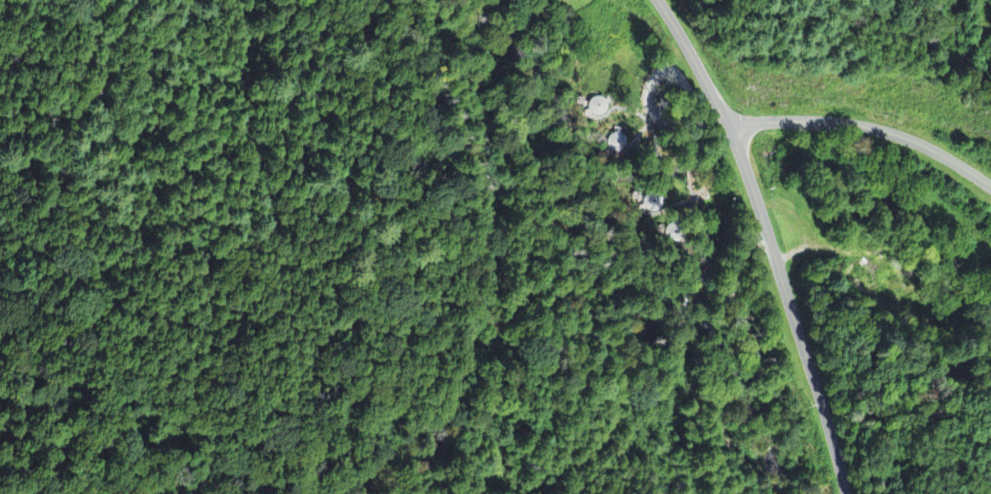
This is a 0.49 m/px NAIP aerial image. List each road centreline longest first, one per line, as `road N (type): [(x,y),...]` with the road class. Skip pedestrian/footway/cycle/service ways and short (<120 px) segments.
road 1 (tertiary): [(656,0),(728,127),(846,493)]
road 2 (residential): [(728,127),(829,116),(891,132),(990,188)]

